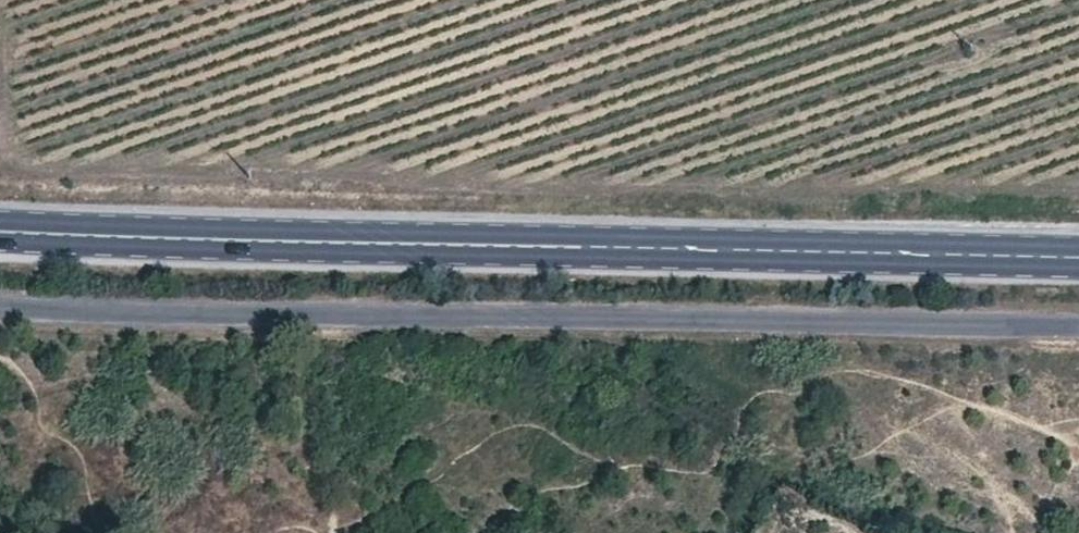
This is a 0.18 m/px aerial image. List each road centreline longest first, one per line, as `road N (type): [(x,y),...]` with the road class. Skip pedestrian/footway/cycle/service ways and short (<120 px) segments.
road 1 (trunk): [(0,366),(193,390),(1078,368)]
road 2 (unclassified): [(0,296),(1078,325)]
road 3 (primary): [(0,231),(1078,258)]
road 4 (trunk): [(1078,167),(0,147)]

